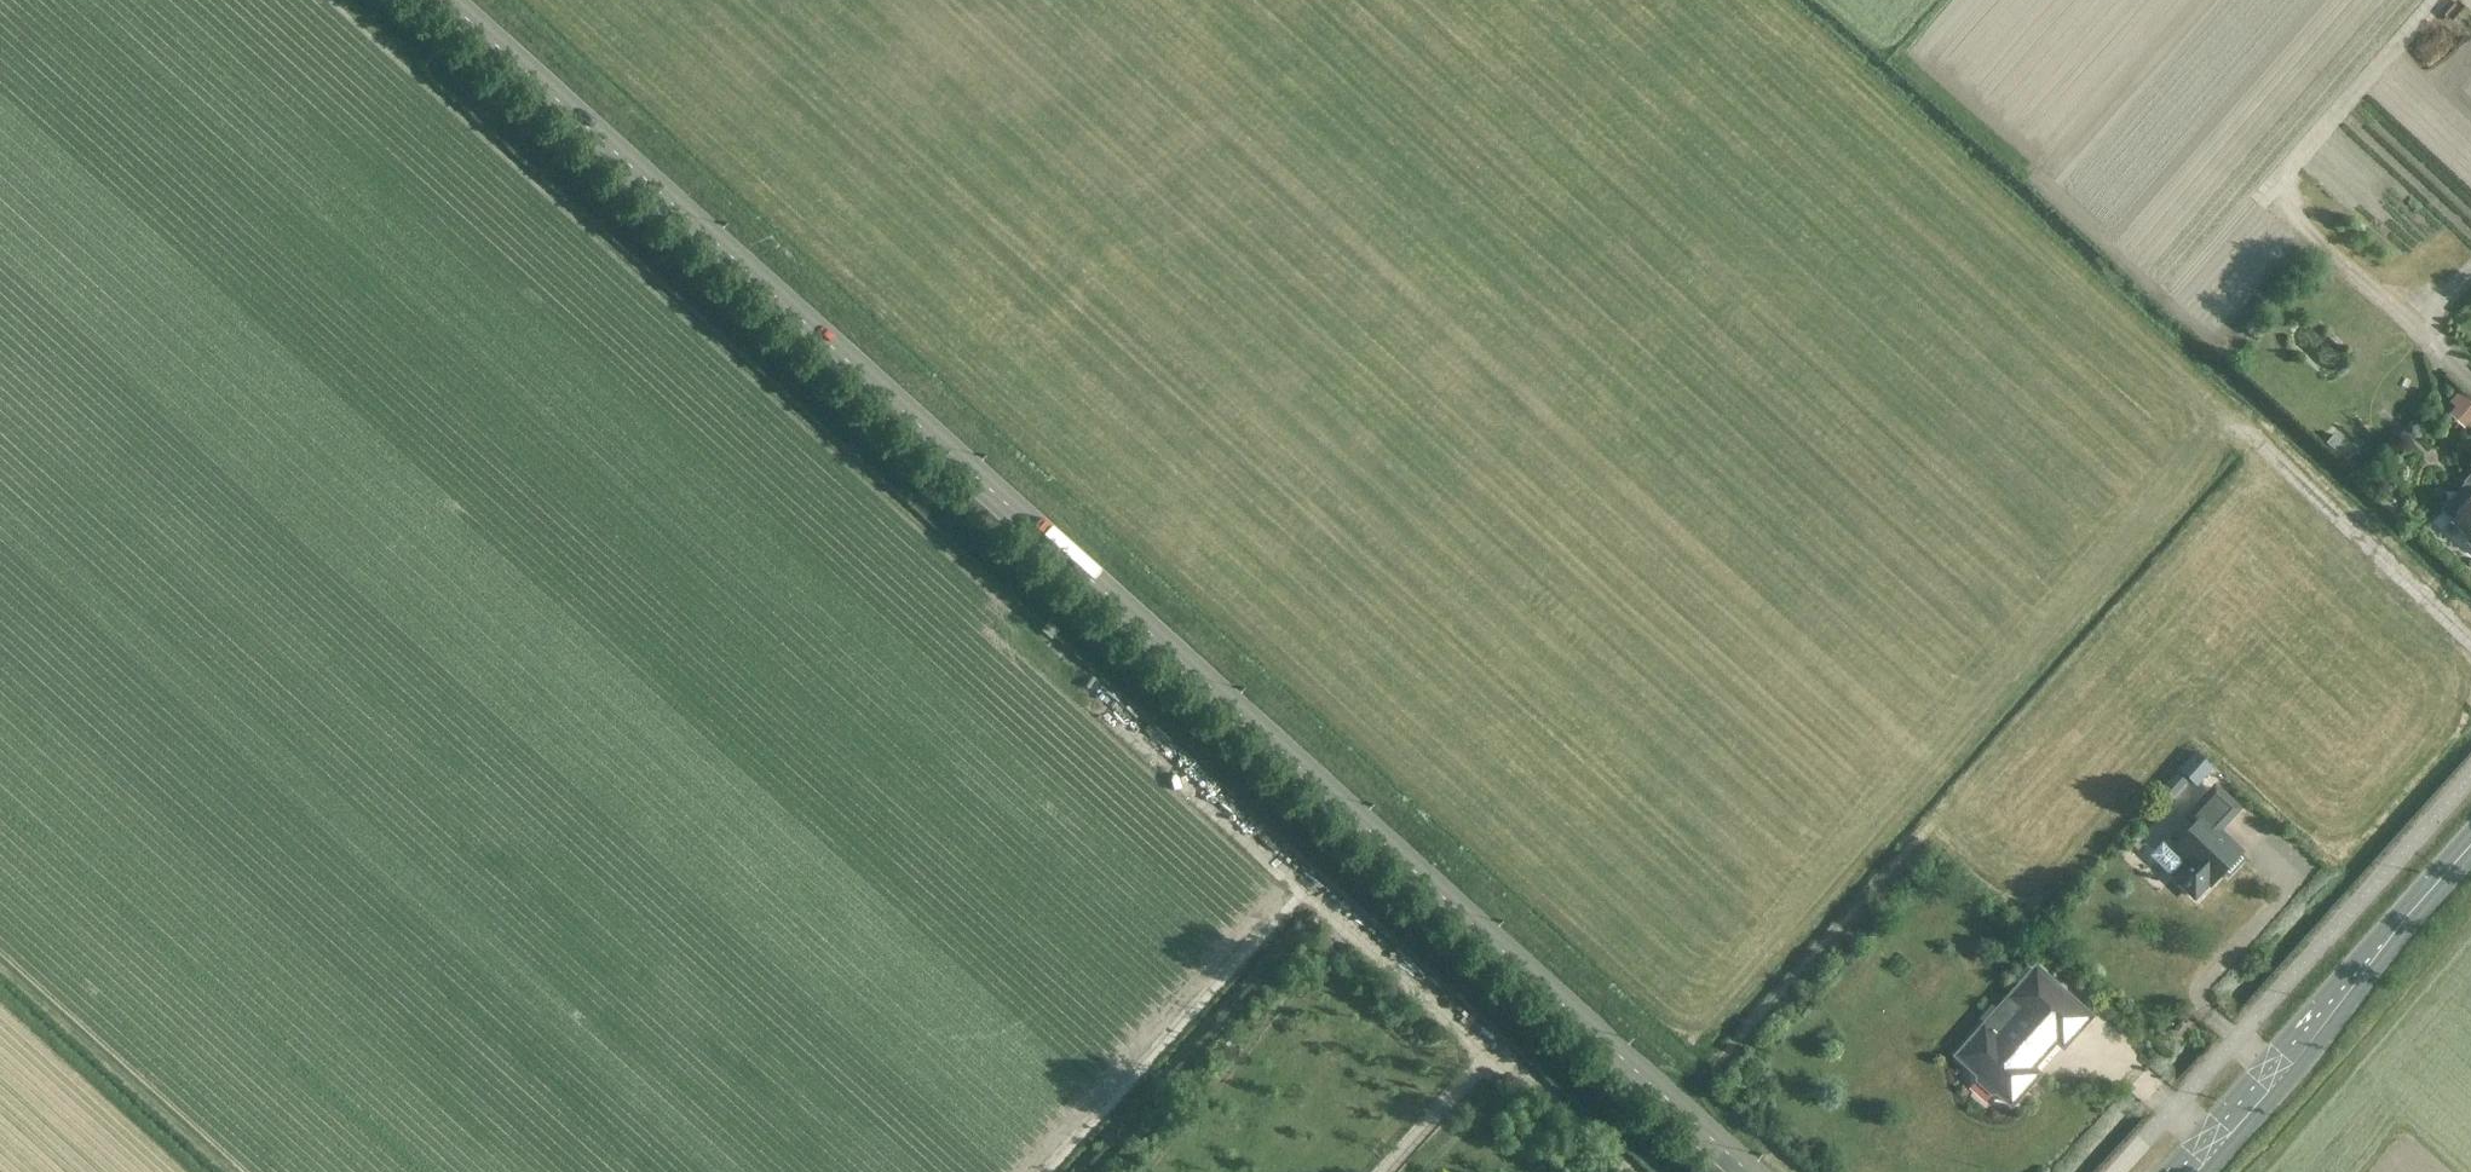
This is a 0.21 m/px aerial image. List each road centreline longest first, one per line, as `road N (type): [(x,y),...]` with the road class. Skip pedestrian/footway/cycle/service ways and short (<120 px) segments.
road 1 (tertiary): [(1748,1171),(445,0)]
road 2 (tertiary): [(2187,1171),(2470,844)]

